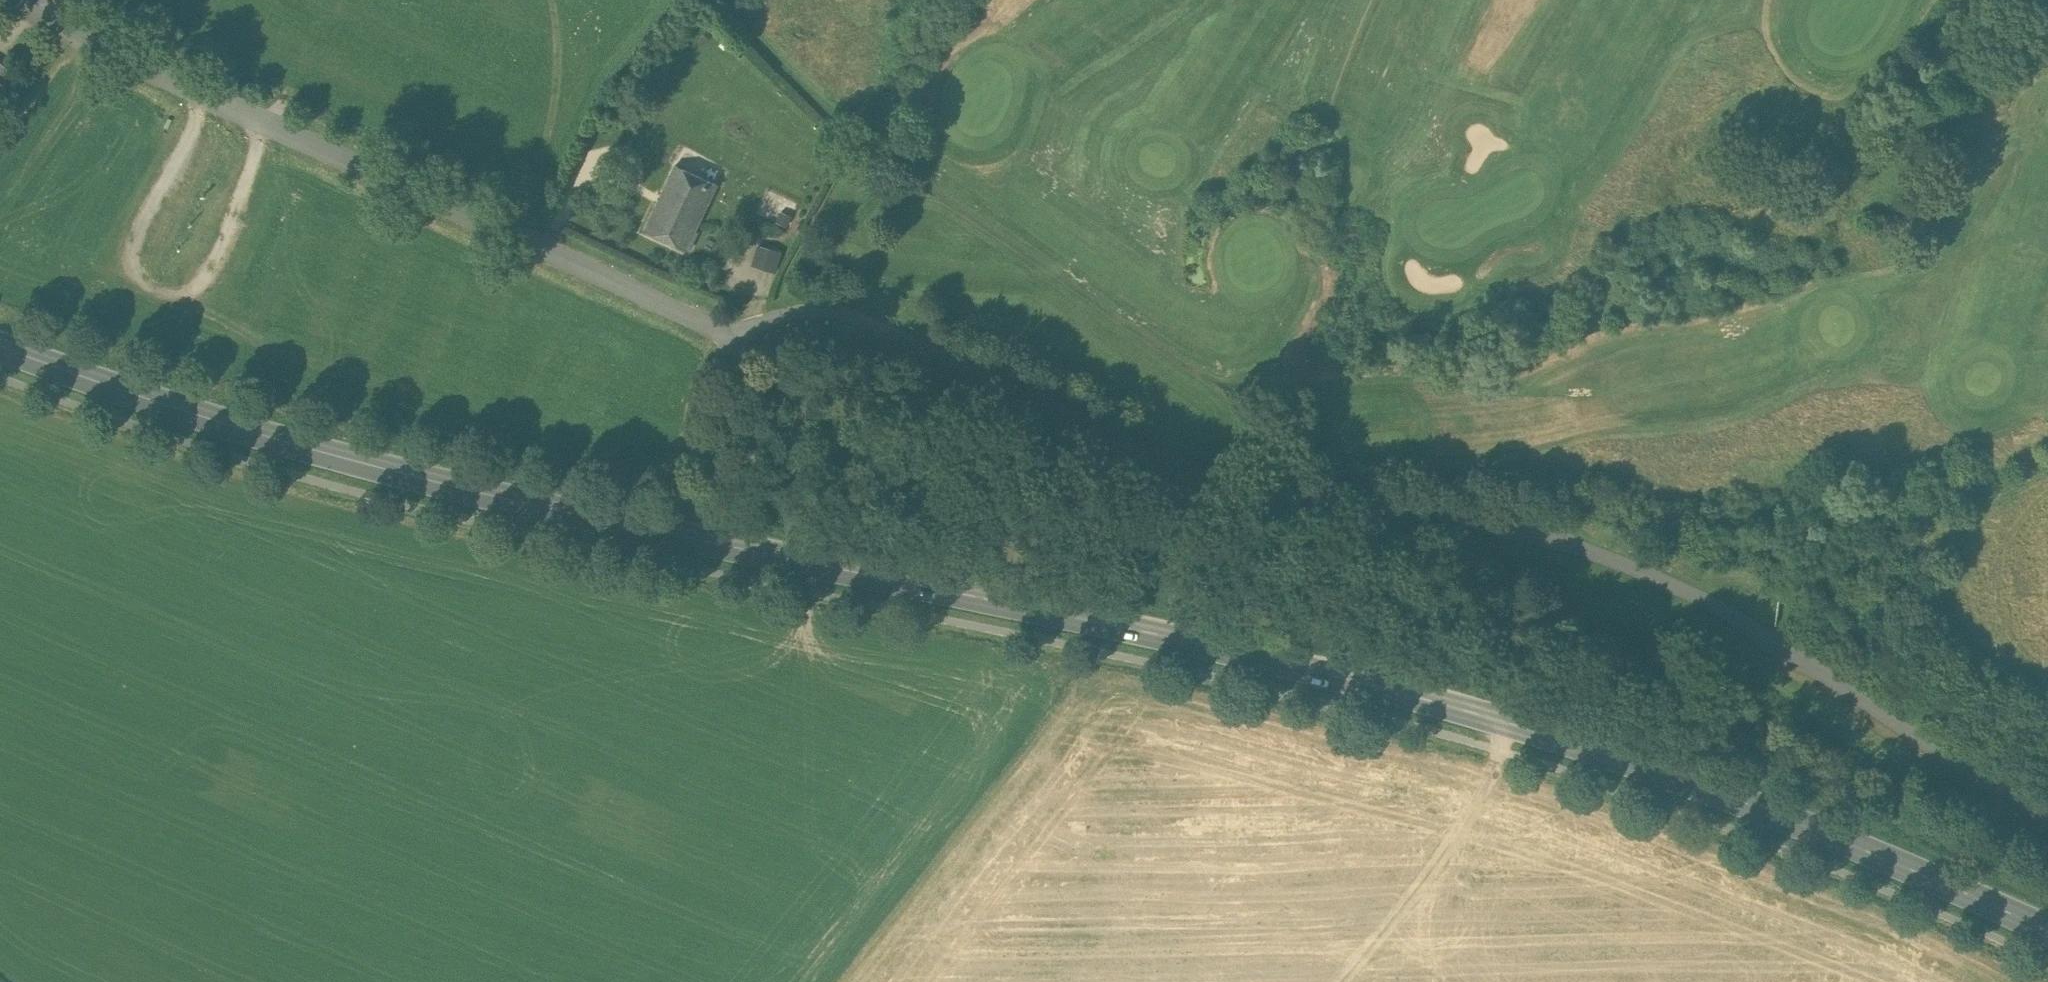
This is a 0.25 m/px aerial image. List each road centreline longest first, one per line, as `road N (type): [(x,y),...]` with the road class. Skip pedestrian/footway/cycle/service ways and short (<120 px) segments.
road 1 (primary): [(0,344),(324,449),(1523,726),(2047,932)]
road 2 (residential): [(60,0),(723,331)]
road 3 (track): [(1523,726),(1337,981)]

